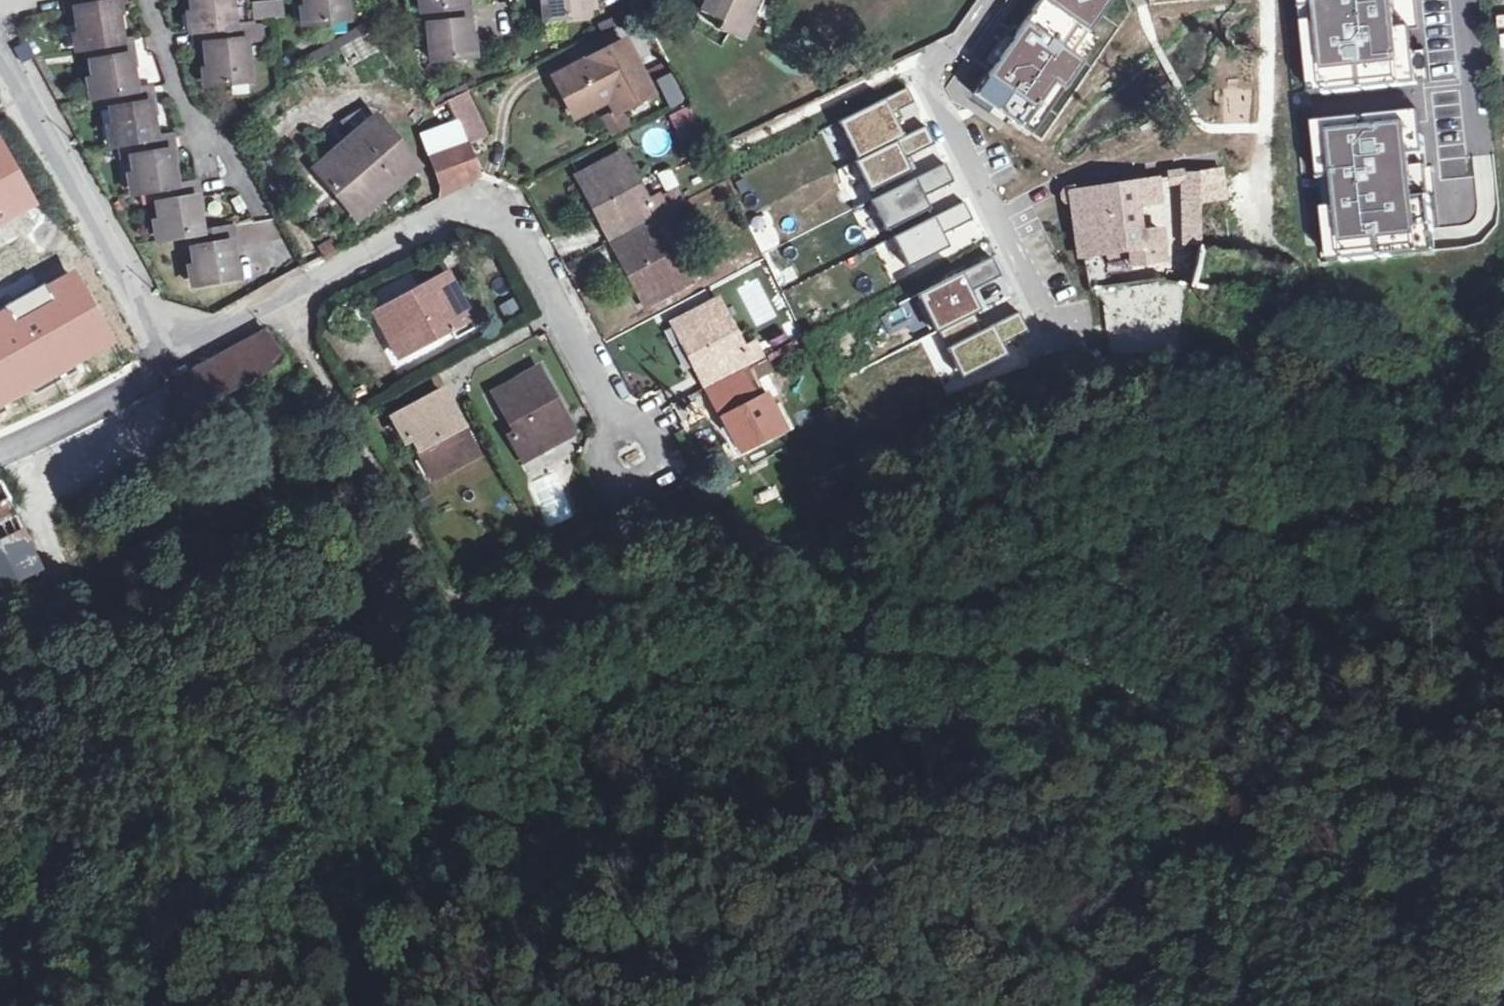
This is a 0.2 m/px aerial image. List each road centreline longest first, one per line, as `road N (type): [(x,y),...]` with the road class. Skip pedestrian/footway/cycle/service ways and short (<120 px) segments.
road 1 (track): [(802,633),(685,678),(207,805),(0,894)]
road 2 (track): [(1503,495),(1177,539),(802,633)]
road 3 (track): [(802,633),(687,587),(476,616),(446,591),(284,300)]
road 4 (track): [(1124,1005),(1178,820),(1177,779),(1153,728),(1120,700),(1056,672),(849,647),(802,633)]
road 5 (residential): [(175,333),(225,329),(443,217),(479,210),(504,221),(521,242),(620,427)]
road 6 (residential): [(992,0),(959,49),(928,71),(1059,341)]
road 7 (residential): [(0,68),(147,317),(175,333)]
road 8 (residential): [(260,209),(174,85),(145,0)]
road 9 (residential): [(0,453),(150,380),(170,363),(175,333)]
road 10 (residential): [(620,427),(605,439),(602,459),(611,476),(628,484),(647,480),(660,465),(656,436),(640,425)]
road 11 (residential): [(1467,0),(1484,155)]

